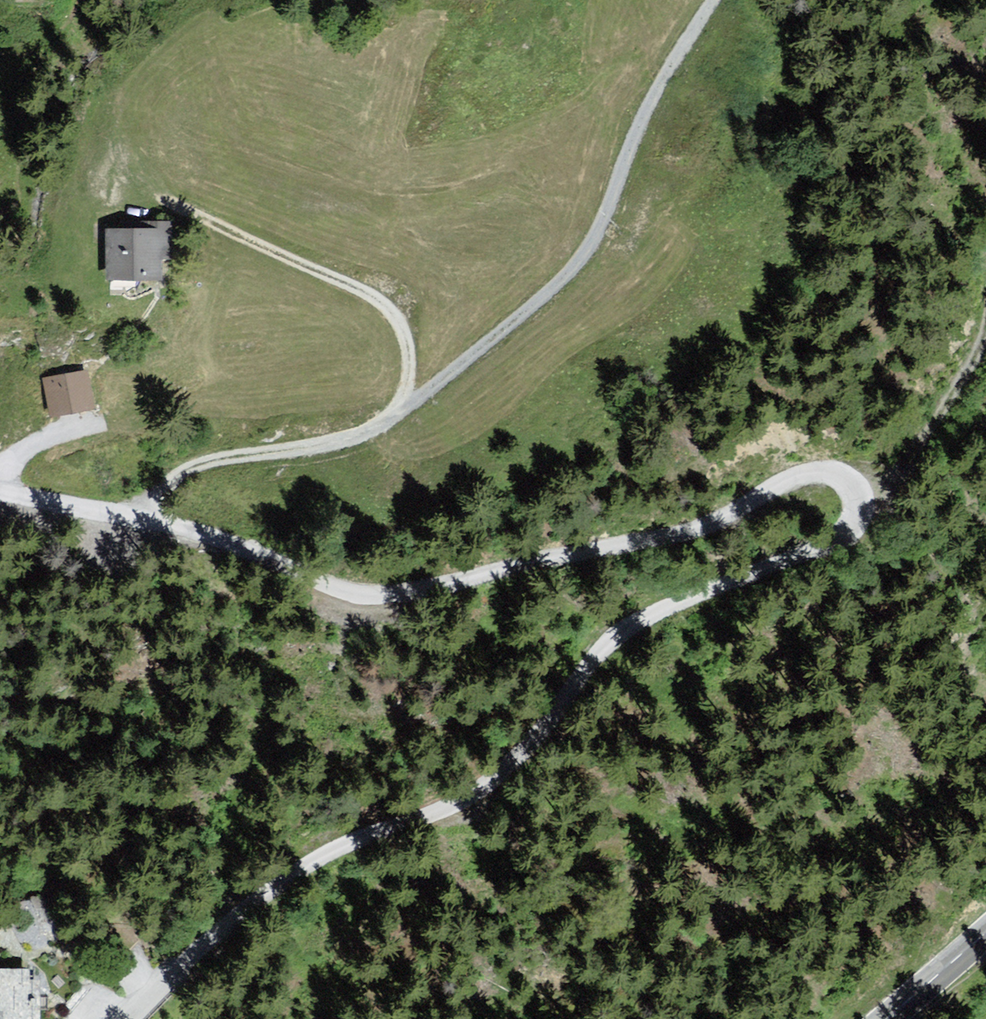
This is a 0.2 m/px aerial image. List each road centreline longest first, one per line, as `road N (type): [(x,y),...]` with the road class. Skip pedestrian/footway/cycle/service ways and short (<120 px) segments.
road 1 (residential): [(124,1018),(281,896),(416,822),(465,784),(616,638),(789,562),(828,534),(846,507),(844,486),(820,473),(782,480),(707,526),(394,596),(337,594),(204,536),(0,498)]
road 2 (track): [(709,0),(633,131),(587,242),(552,287),(395,418),(350,442),(193,468),(122,521)]
road 3 (track): [(162,202),(386,311),(404,366),(395,418)]
road 4 (track): [(846,507),(899,471),(937,423),(985,330)]
road 5 (tertiary): [(985,933),(893,1018)]

